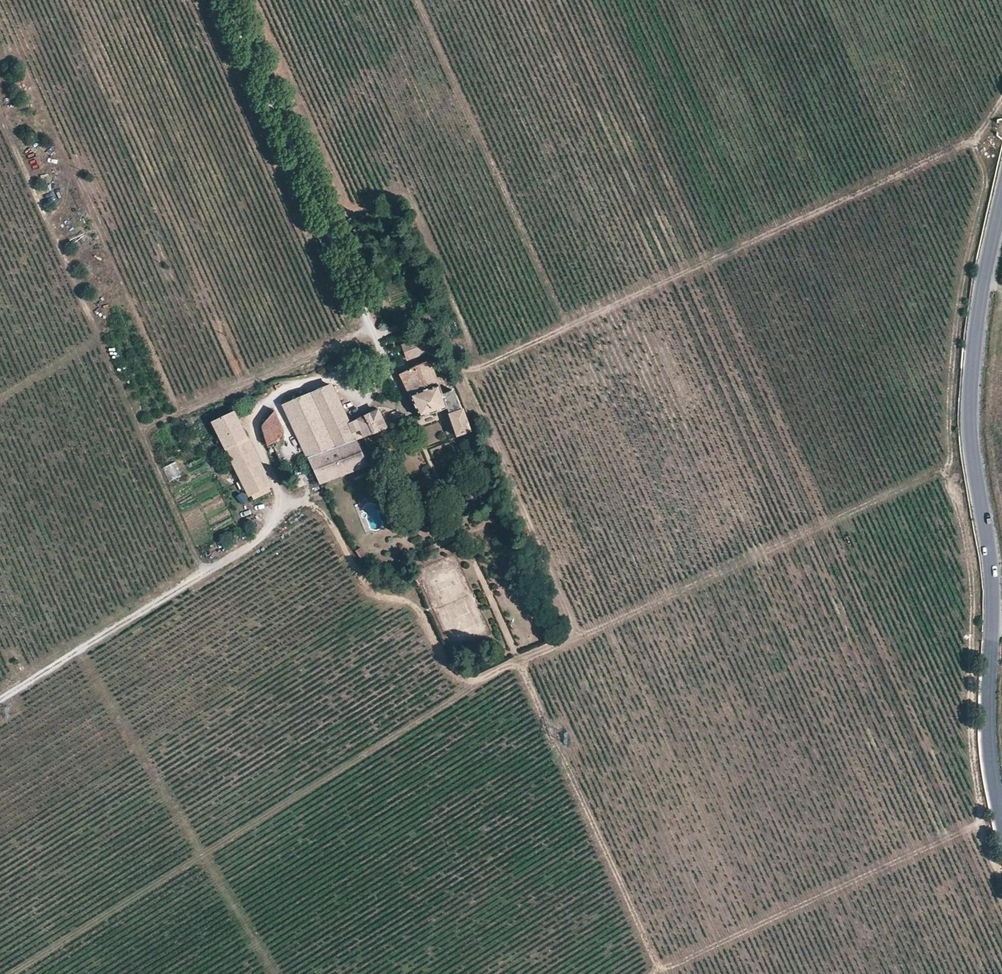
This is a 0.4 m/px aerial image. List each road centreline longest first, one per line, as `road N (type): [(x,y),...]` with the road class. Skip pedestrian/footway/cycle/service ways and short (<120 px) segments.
road 1 (secondary): [(1001,209),(970,412),(990,570),(992,751),(1001,800)]
road 2 (track): [(382,349),(259,406),(256,448),(281,504),(264,534),(0,700)]
road 3 (unclassified): [(394,375),(231,0)]

